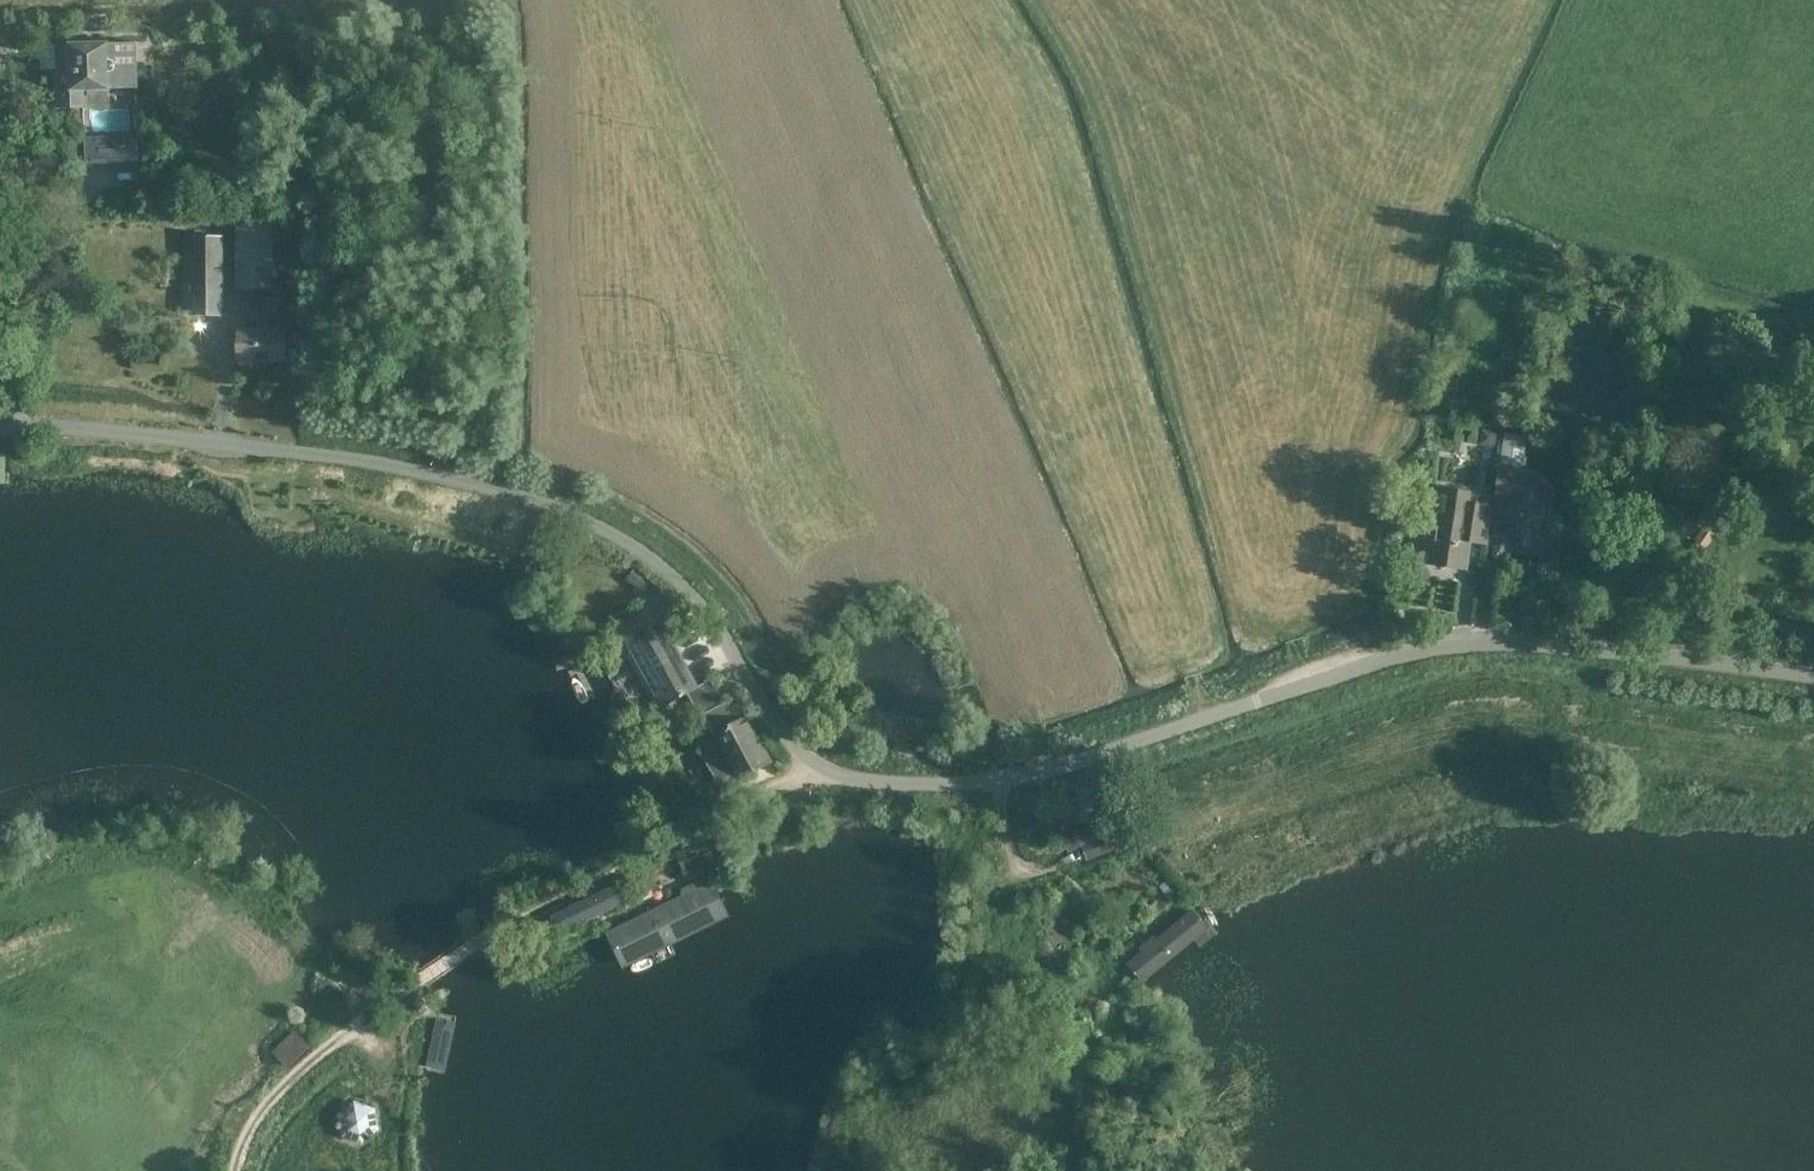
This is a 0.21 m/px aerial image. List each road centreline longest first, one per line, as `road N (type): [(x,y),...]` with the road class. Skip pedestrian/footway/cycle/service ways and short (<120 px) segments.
road 1 (unclassified): [(0,430),(109,431),(373,462),(582,519),(661,565),(699,603),(801,753),(868,781),(944,785),(1043,771),(1450,642),(1551,642),(1813,675)]
road 2 (track): [(721,0),(856,332),(1004,652),(1043,771)]
road 3 (track): [(237,1170),(274,1097),(424,978),(483,939),(820,767)]
road 4 (track): [(1139,546),(1203,720)]

